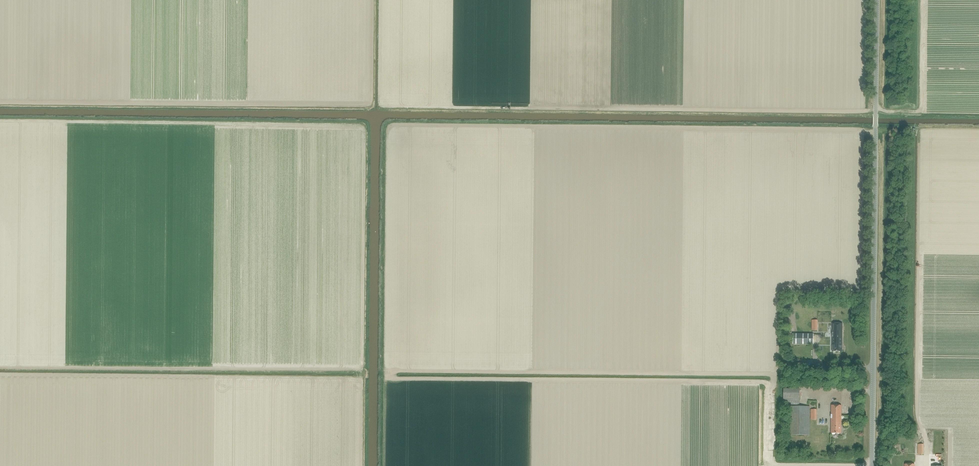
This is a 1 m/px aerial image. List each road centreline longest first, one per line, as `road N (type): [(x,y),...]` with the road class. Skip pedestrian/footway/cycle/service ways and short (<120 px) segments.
road 1 (unclassified): [(872,465),(877,0)]

